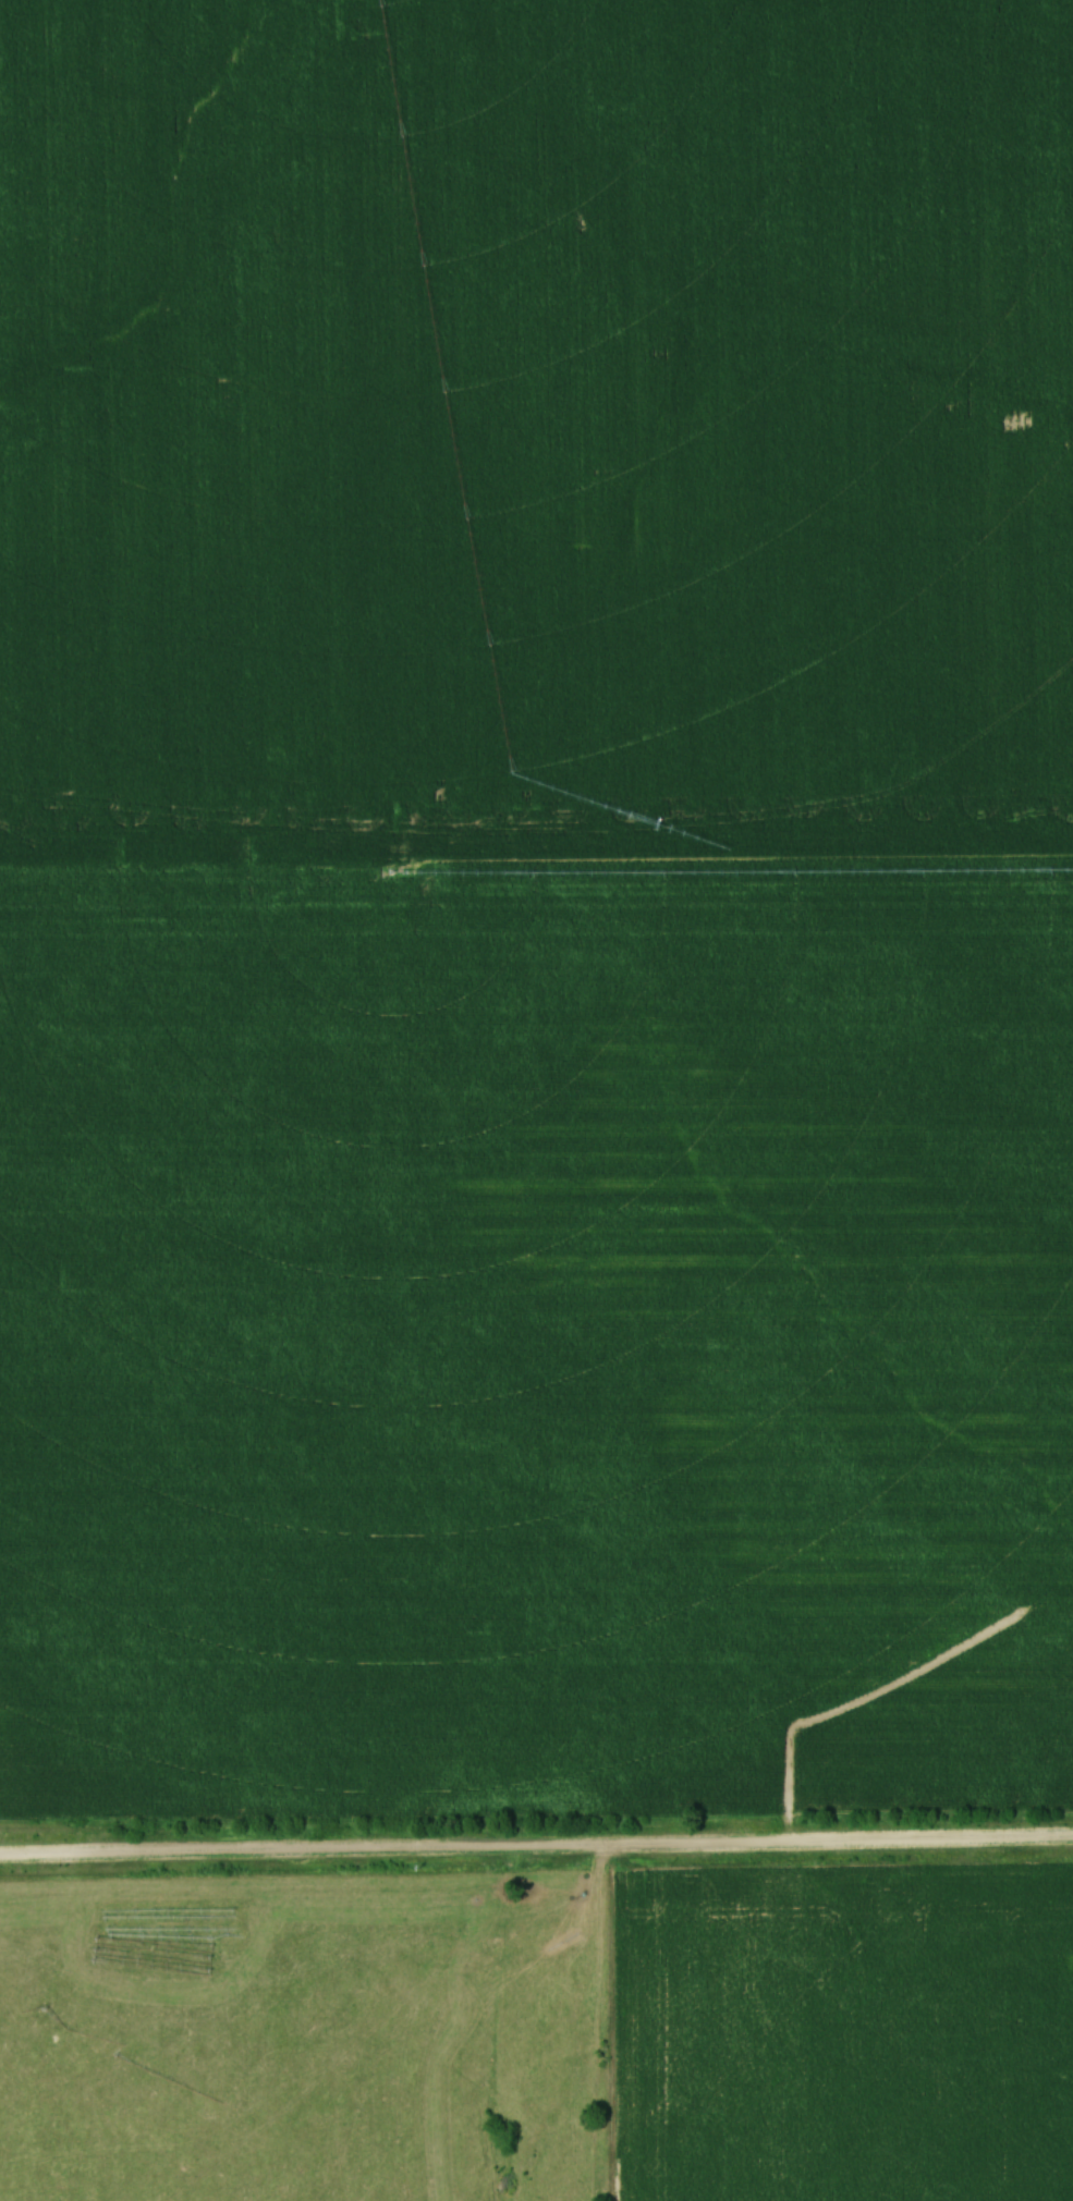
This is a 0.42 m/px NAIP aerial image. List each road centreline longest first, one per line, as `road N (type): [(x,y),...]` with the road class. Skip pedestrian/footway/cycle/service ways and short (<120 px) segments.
road 1 (residential): [(1072,1842),(0,1864)]

